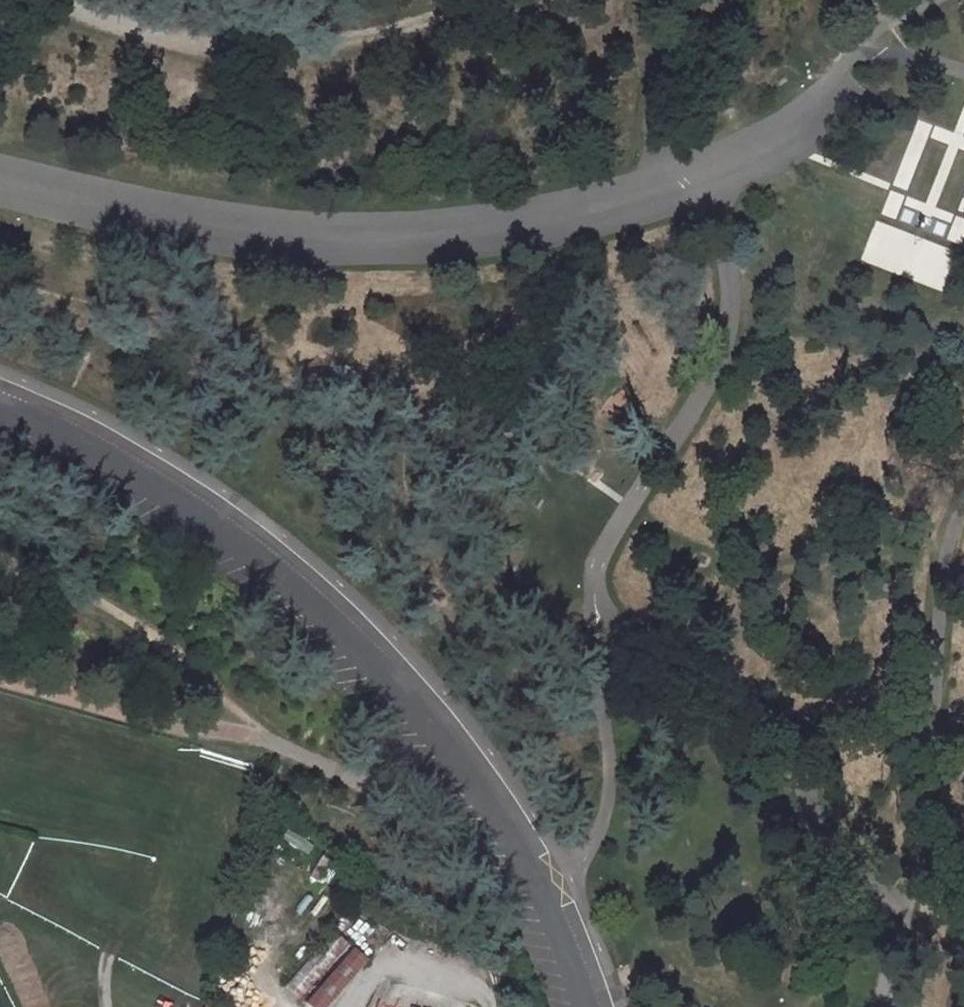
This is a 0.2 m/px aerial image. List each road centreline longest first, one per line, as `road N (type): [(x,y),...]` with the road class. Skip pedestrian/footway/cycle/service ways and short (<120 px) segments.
road 1 (track): [(500,0),(340,38),(272,45),(203,42),(57,0)]

